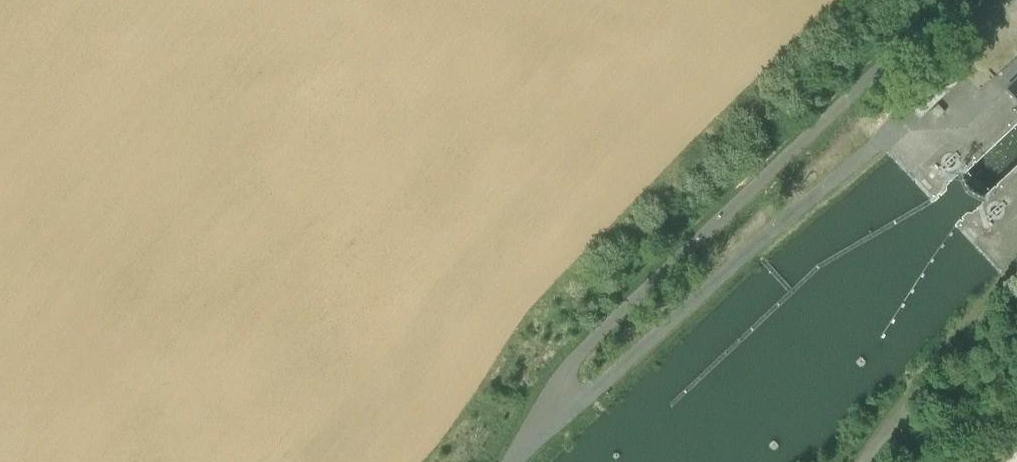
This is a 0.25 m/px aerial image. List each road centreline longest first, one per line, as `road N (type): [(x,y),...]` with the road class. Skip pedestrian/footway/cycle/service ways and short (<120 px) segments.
road 1 (unclassified): [(949,0),(640,280),(580,347),(515,461)]
road 2 (track): [(862,461),(1004,302)]

